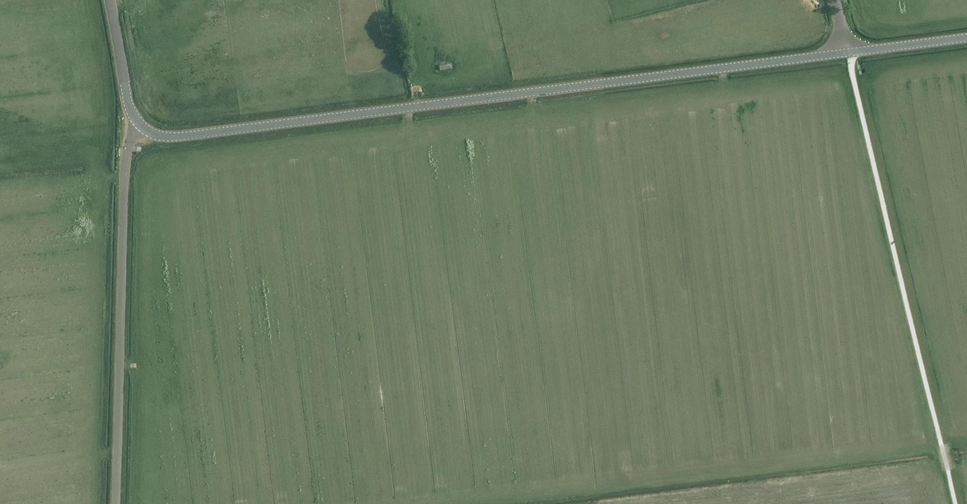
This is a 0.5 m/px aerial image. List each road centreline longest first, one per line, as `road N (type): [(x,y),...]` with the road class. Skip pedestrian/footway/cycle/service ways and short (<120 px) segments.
road 1 (tertiary): [(143,129),(191,136),(848,54)]
road 2 (unclassified): [(116,503),(124,173),(143,129)]
road 3 (tertiary): [(143,129),(126,101),(110,0)]

